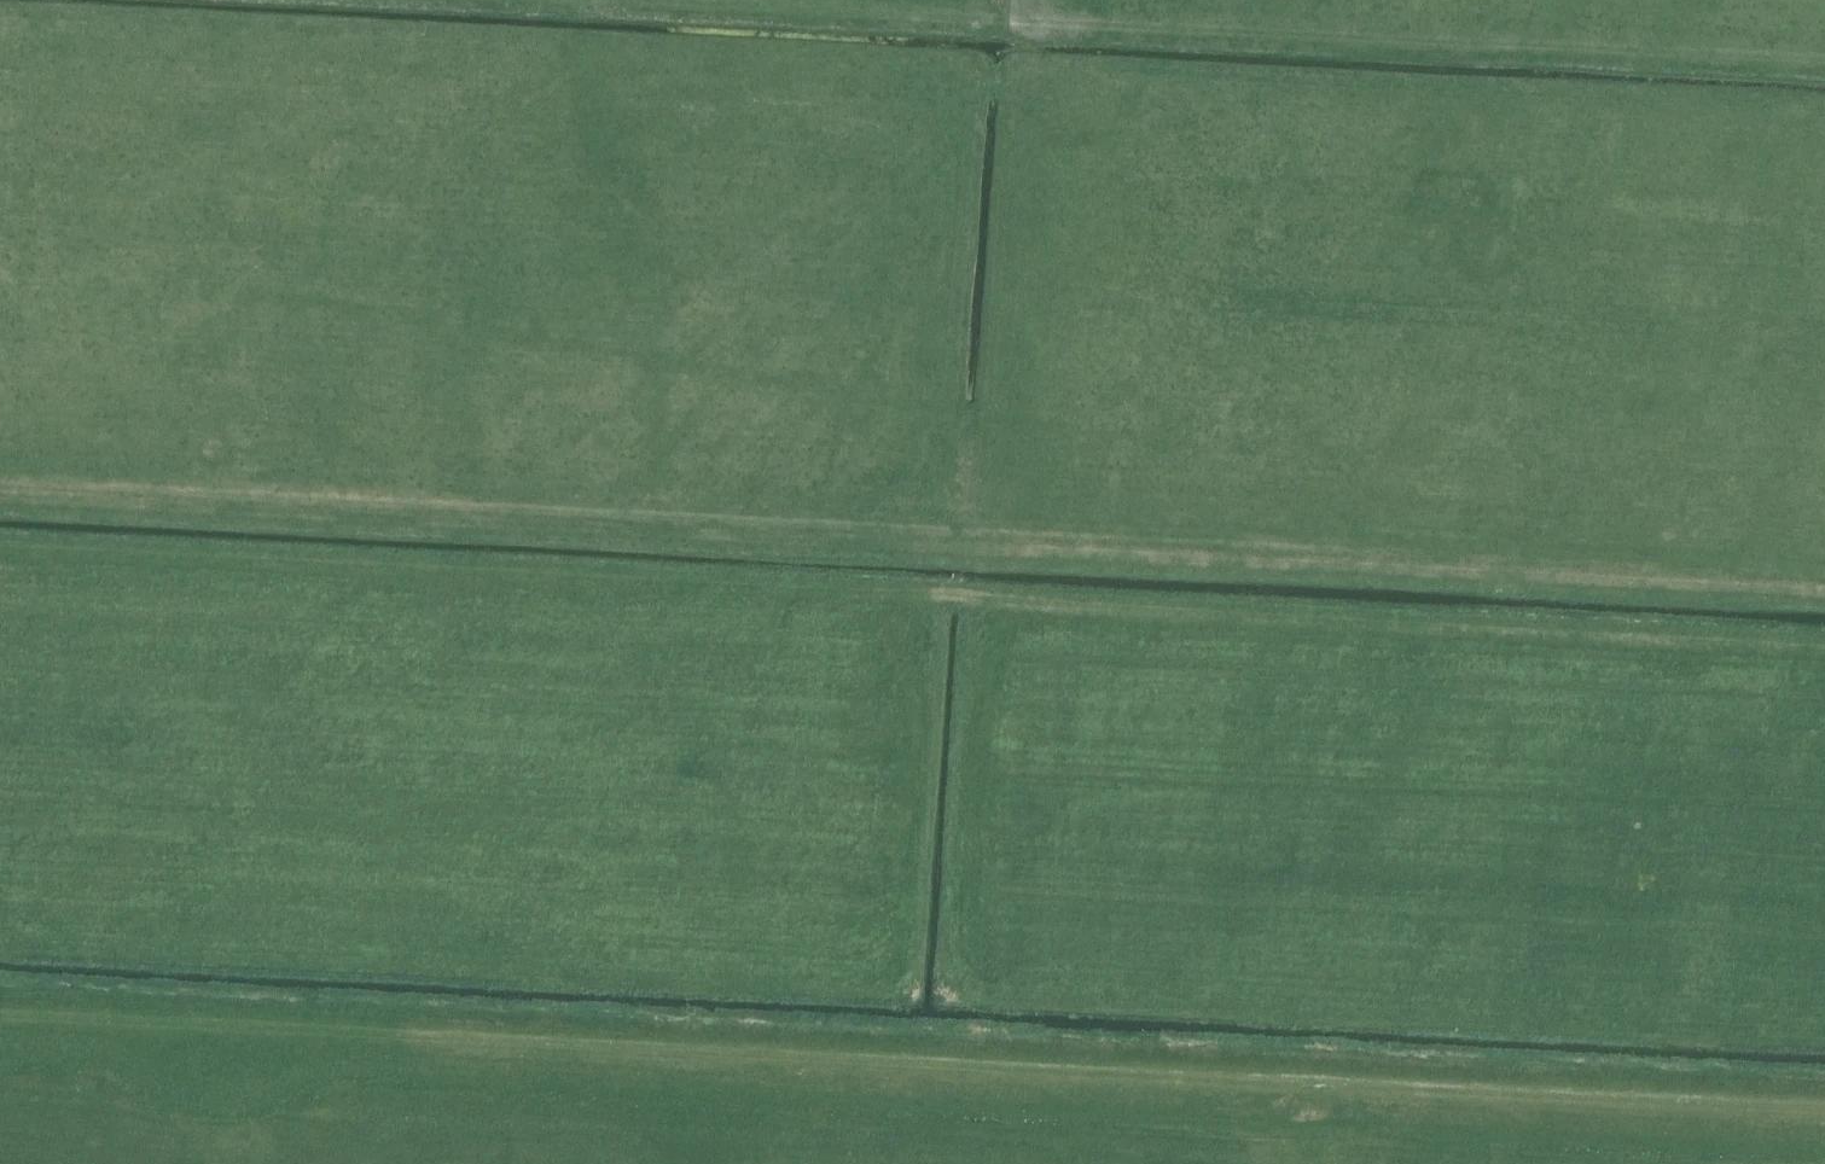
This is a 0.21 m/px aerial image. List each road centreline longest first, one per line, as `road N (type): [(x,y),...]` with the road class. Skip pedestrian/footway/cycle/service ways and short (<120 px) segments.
road 1 (track): [(0,494),(1824,590)]
road 2 (track): [(1824,1116),(0,1027)]

